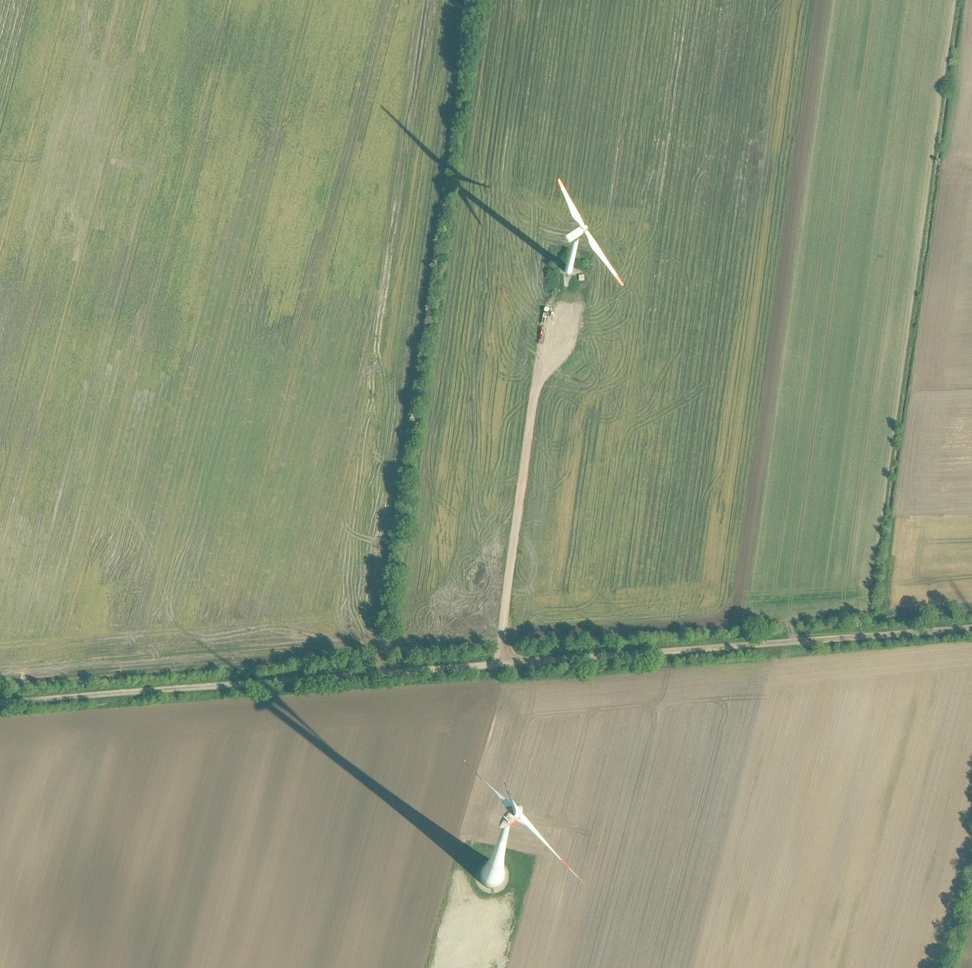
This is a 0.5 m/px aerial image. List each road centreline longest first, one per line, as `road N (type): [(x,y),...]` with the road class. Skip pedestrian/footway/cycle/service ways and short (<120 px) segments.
road 1 (track): [(0,702),(971,627)]
road 2 (track): [(502,663),(554,289)]

